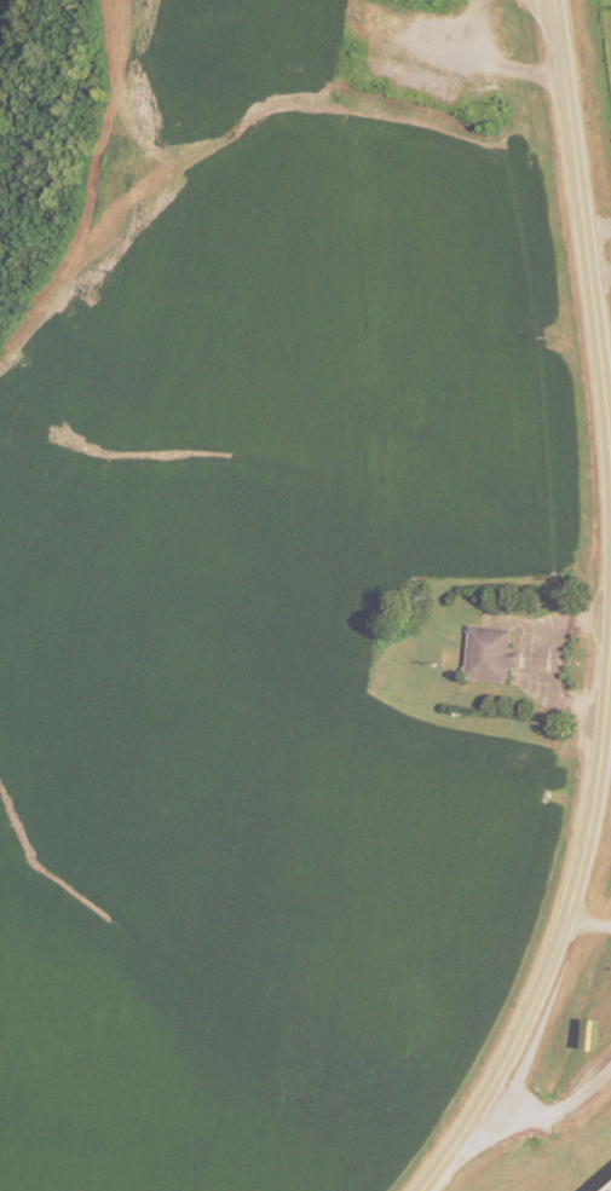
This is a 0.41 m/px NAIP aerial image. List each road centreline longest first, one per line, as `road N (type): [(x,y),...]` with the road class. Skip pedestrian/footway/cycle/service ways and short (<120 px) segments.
road 1 (residential): [(422,1190),(517,1048),(570,904),(601,748),(610,488),(599,312),(547,0)]

